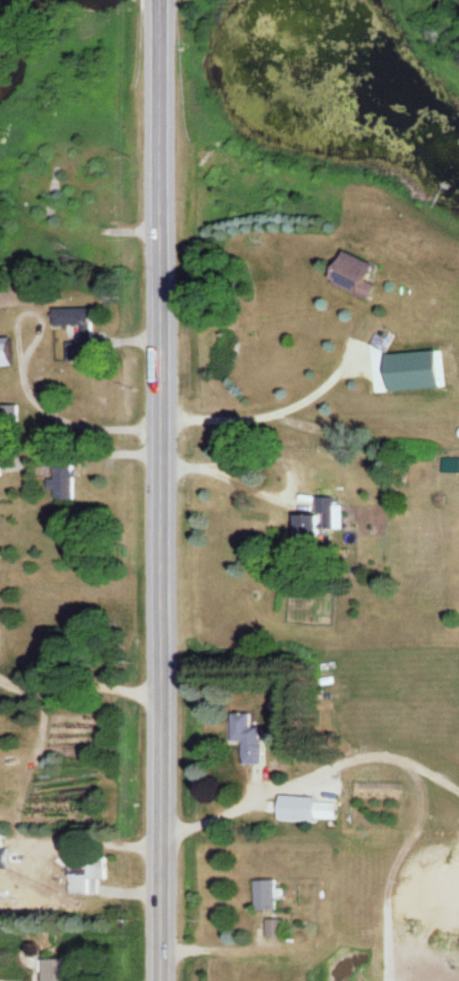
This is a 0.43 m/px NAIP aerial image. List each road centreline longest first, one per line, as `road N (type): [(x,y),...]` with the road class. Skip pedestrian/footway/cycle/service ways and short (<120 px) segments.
road 1 (primary): [(162,980),(160,0)]

